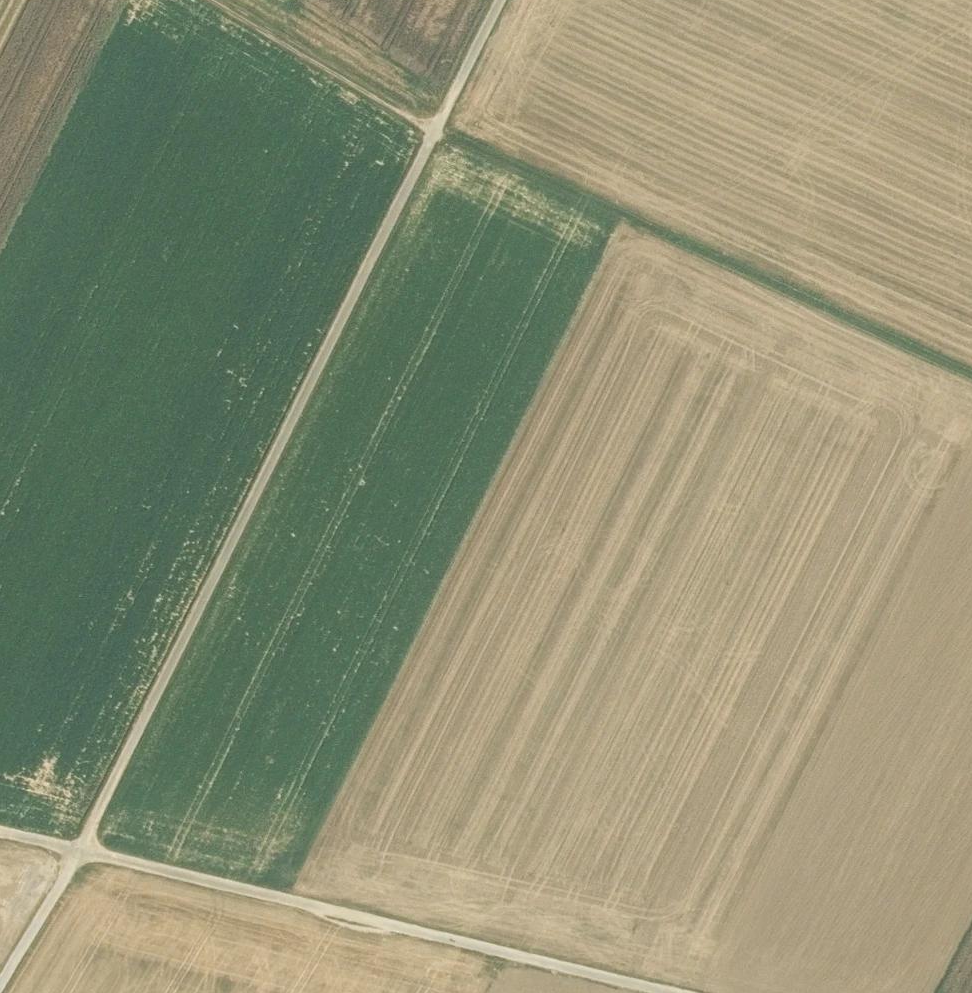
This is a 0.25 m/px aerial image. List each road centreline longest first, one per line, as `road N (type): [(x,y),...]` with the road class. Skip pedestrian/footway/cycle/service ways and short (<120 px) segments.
road 1 (track): [(13,992),(92,858),(514,0)]
road 2 (track): [(0,835),(657,992)]
road 3 (track): [(450,137),(971,373)]

